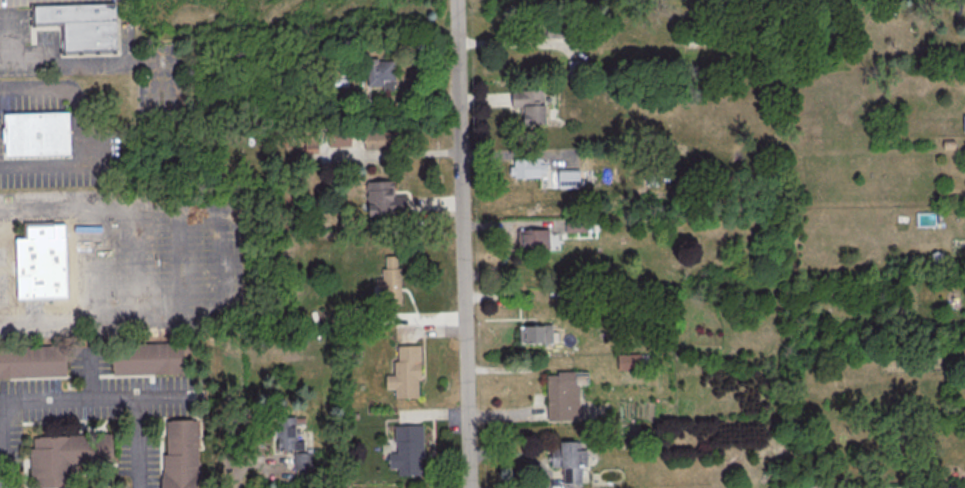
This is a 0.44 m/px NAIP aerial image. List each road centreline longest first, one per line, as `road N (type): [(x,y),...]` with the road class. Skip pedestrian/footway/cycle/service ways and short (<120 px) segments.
road 1 (residential): [(468,487),(454,0)]

